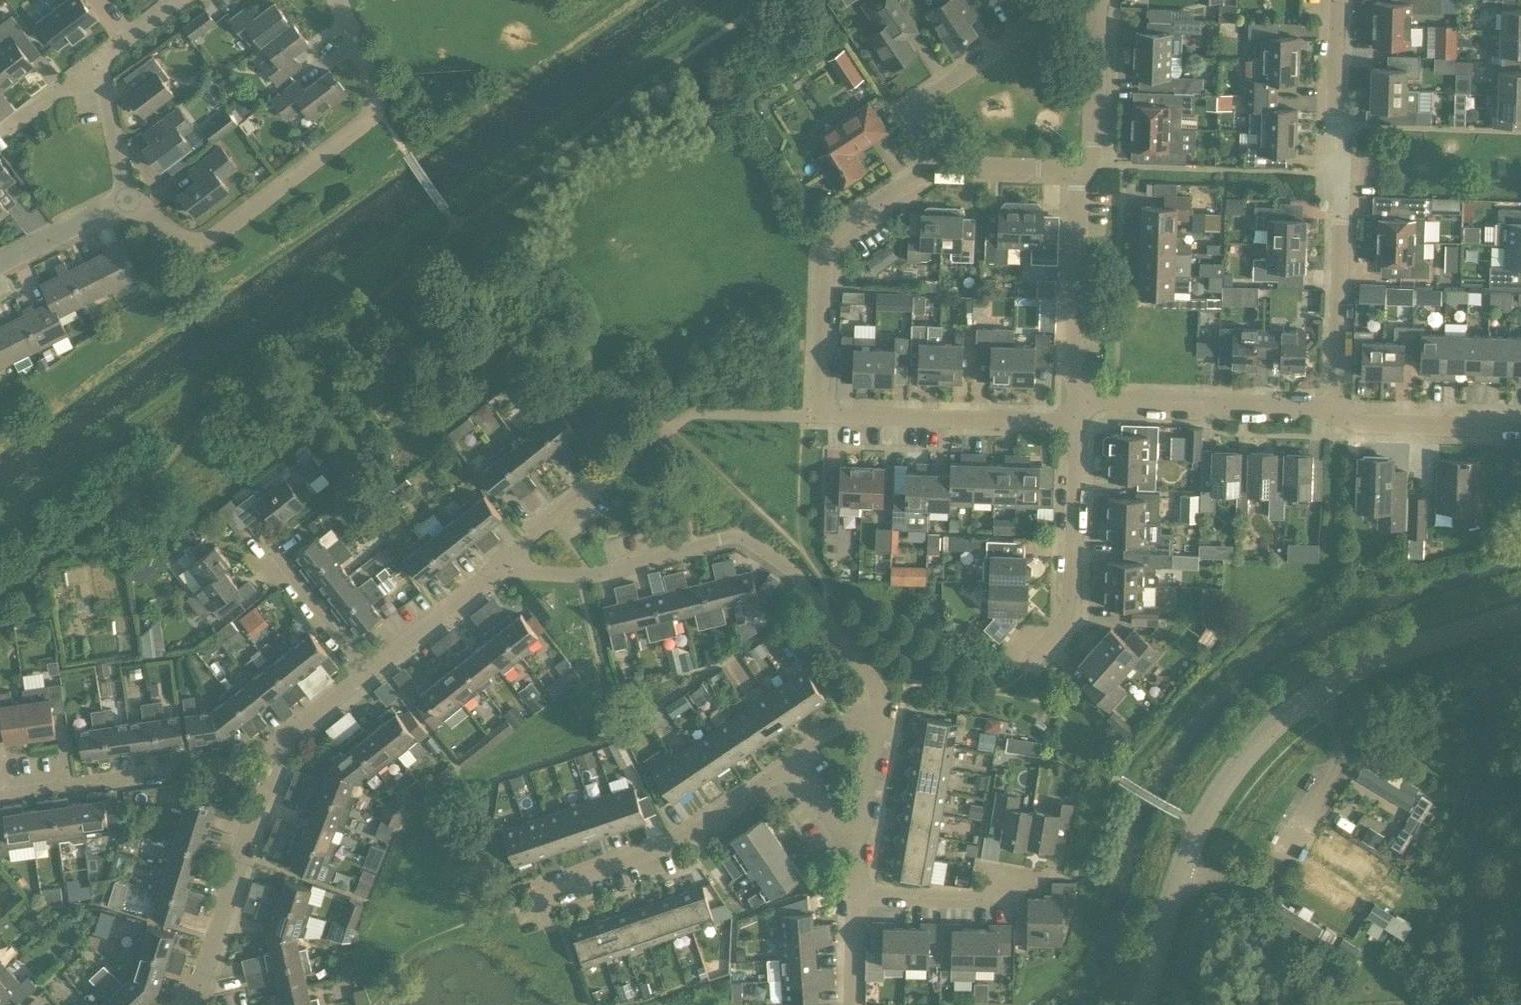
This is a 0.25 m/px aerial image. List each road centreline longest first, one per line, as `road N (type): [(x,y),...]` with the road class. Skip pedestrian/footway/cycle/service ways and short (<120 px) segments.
road 1 (unclassified): [(1520,618),(1395,655),(1328,684),(1257,743),(1199,825),(1144,1004)]
road 2 (residential): [(1078,425),(822,416),(829,249),(943,163)]
road 3 (residential): [(880,693),(799,579),(731,536),(578,576),(526,569),(510,555)]
road 4 (residential): [(129,200),(181,238),(214,237),(376,111),(366,68),(334,0)]
road 5 (residential): [(1334,406),(1339,0)]
road 6 (residential): [(541,893),(678,842),(790,762)]
road 7 (residential): [(0,784),(212,763),(266,782)]
road 8 (residential): [(1334,406),(1080,399)]
road 9 (residential): [(1031,662),(1073,613),(1078,425)]
road 10 (residential): [(1080,399),(1073,367),(1077,169)]
road 11 (residential): [(266,782),(207,967),(189,997)]
road 12 (residential): [(1023,27),(907,107),(943,163)]
road 13 (residential): [(1520,428),(1357,423),(1334,406)]
road 14 (residential): [(510,555),(363,667)]
road 15 (residential): [(1077,169),(1093,151),(1101,0)]
road 16 (residential): [(363,667),(291,725),(266,782)]
road 17 (residential): [(854,890),(983,900),(1005,890)]
road 18 (residential): [(363,667),(270,549)]
road 19 (residential): [(129,200),(96,60)]
road 20 (residential): [(0,262),(129,200)]
road 21 (residential): [(510,555),(615,470)]
road 22 (residential): [(943,163),(1077,169)]
road 23 (residential): [(877,716),(856,844)]

